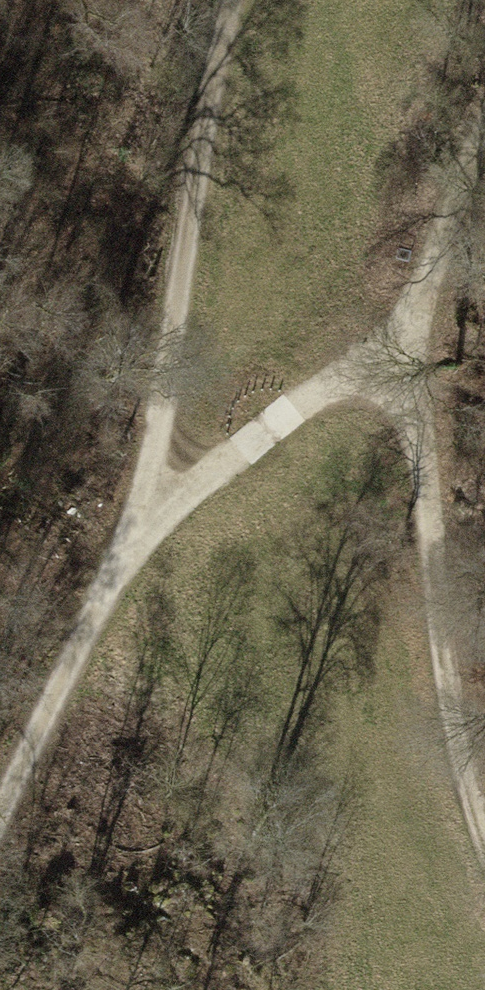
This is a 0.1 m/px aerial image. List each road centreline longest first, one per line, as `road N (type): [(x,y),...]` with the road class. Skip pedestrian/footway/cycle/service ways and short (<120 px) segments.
road 1 (track): [(484,122),(471,146),(418,344),(441,657),(471,812),(484,845)]
road 2 (track): [(232,0),(151,513)]
road 3 (track): [(0,824),(151,513)]
road 4 (track): [(151,513),(342,378),(418,344)]

